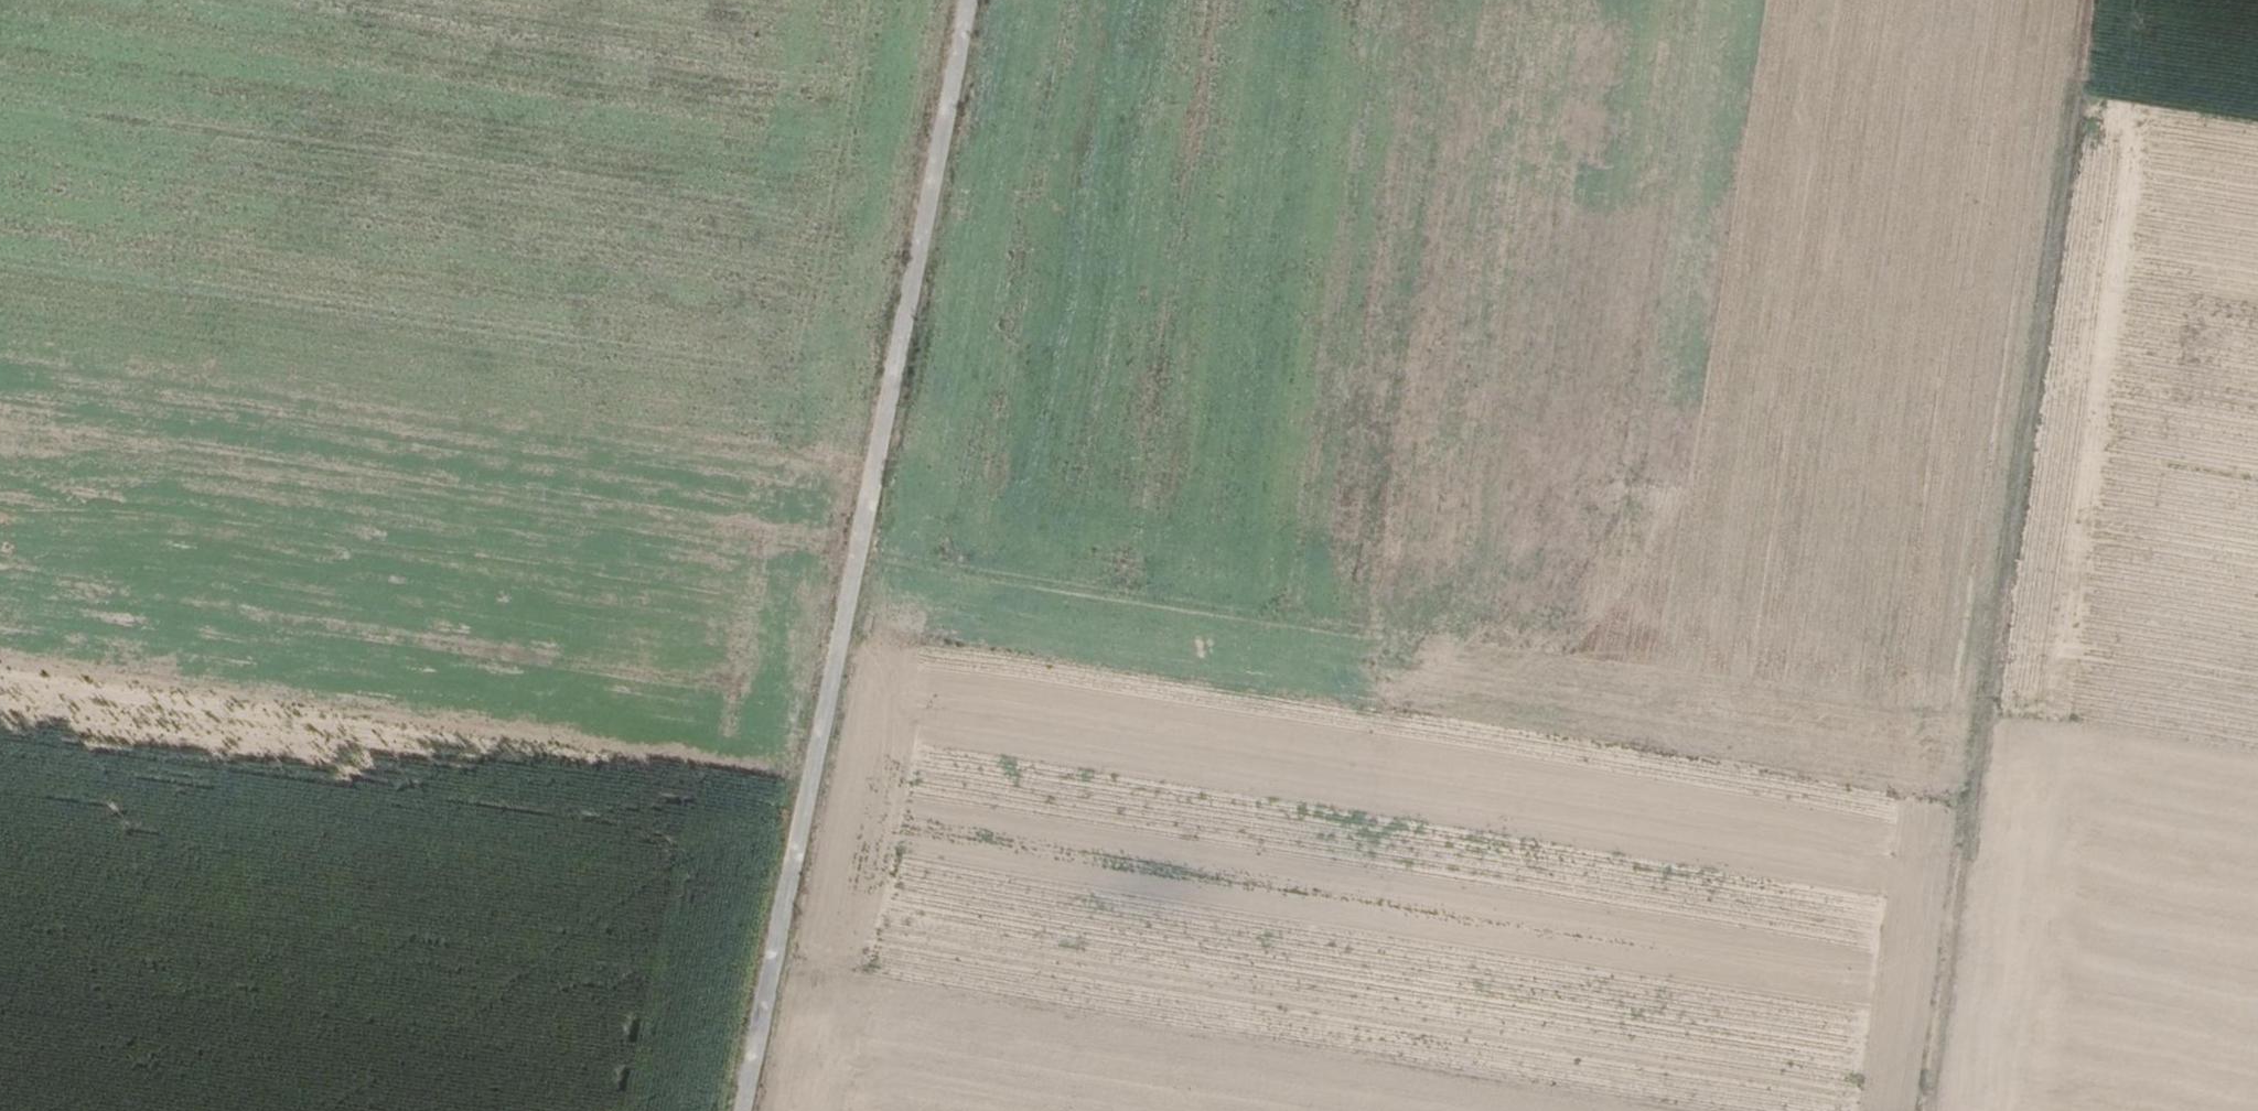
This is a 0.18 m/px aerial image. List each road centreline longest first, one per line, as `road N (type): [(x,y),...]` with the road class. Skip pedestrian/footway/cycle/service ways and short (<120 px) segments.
road 1 (unclassified): [(742,1110),(967,0)]
road 2 (track): [(1928,1110),(2095,0)]

